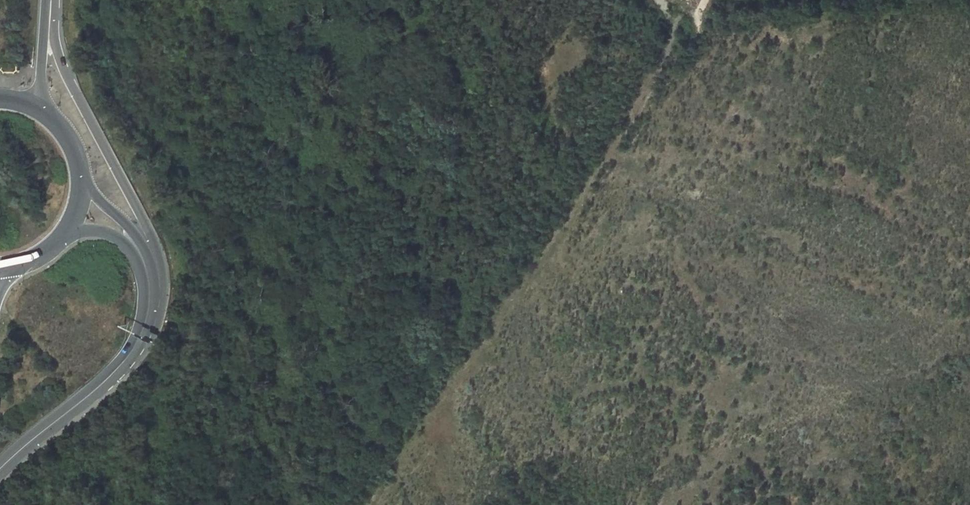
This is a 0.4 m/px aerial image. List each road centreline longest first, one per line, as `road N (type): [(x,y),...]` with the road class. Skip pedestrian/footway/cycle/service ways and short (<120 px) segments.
road 1 (trunk): [(144,325),(158,289),(155,250),(59,60),(45,10)]
road 2 (secondary): [(0,467),(111,375),(144,325)]

